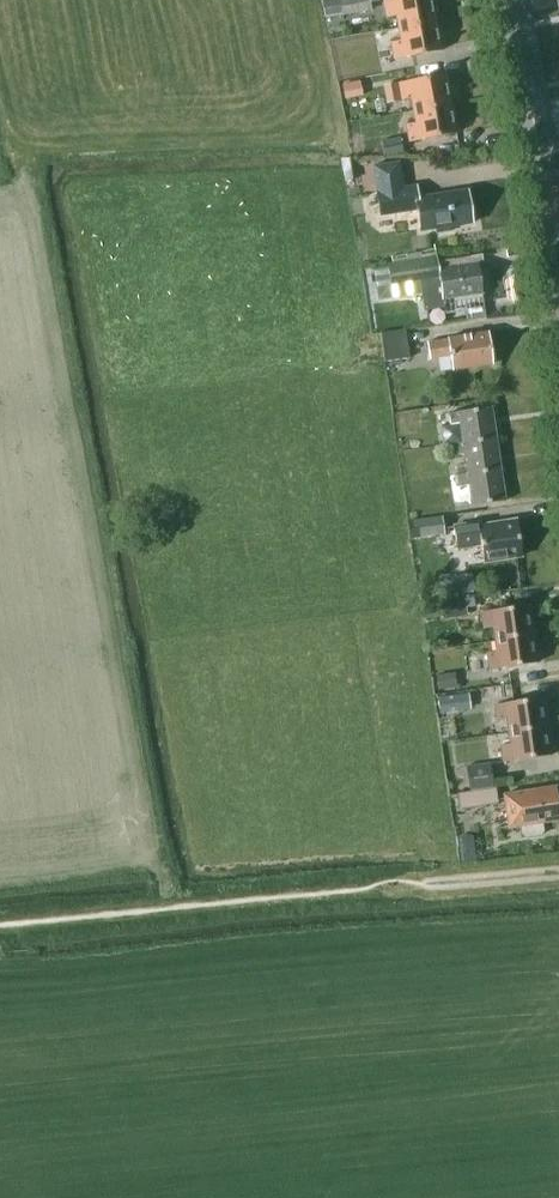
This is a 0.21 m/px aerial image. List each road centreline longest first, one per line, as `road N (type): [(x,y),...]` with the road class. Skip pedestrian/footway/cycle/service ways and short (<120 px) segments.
road 1 (unclassified): [(555,317),(498,0)]

